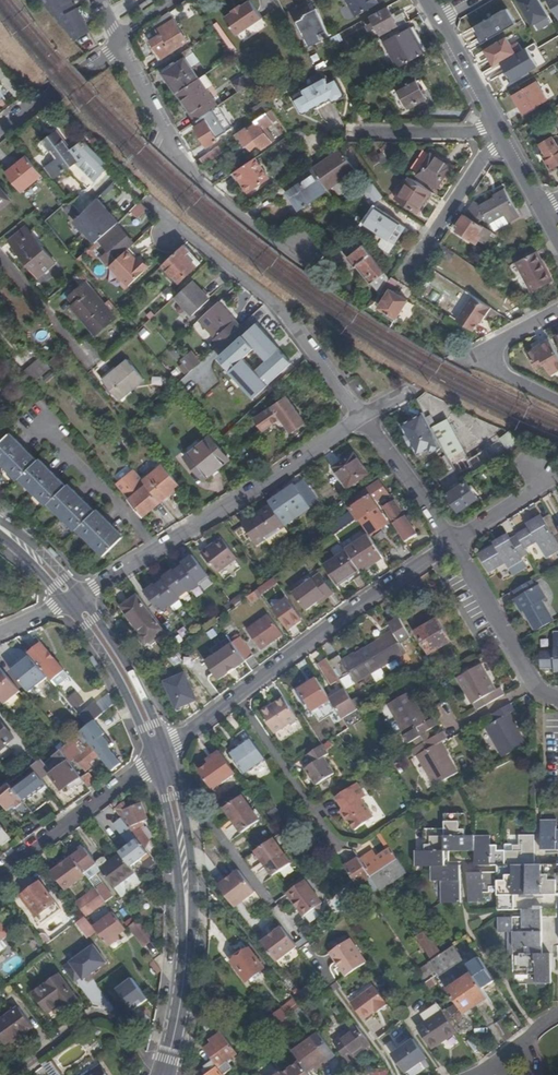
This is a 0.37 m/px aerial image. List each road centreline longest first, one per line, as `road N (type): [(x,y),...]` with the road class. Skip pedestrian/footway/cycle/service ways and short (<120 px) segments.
road 1 (residential): [(166,751),(367,598),(454,545)]
road 2 (residential): [(364,420),(271,485),(81,597)]
road 3 (residential): [(364,420),(272,301),(158,208)]
road 4 (residential): [(119,40),(188,173),(302,260)]
road 5 (residential): [(0,876),(154,761)]
road 6 (residential): [(557,701),(535,686),(454,545)]
road 7 (secondary): [(188,932),(195,882),(166,751)]
road 8 (secondary): [(66,605),(125,690),(154,761)]
road 9 (secondary): [(166,751),(122,656),(81,597)]
road 10 (secondary): [(154,761),(188,932)]
road 11 (residential): [(408,272),(480,163),(508,144)]
road 12 (residential): [(454,545),(364,420)]
road 13 (residential): [(0,135),(119,40)]
road 14 (secondary): [(188,932),(164,1074)]
road 15 (residential): [(360,133),(474,133),(497,125)]
road 16 (residential): [(454,545),(557,473)]

